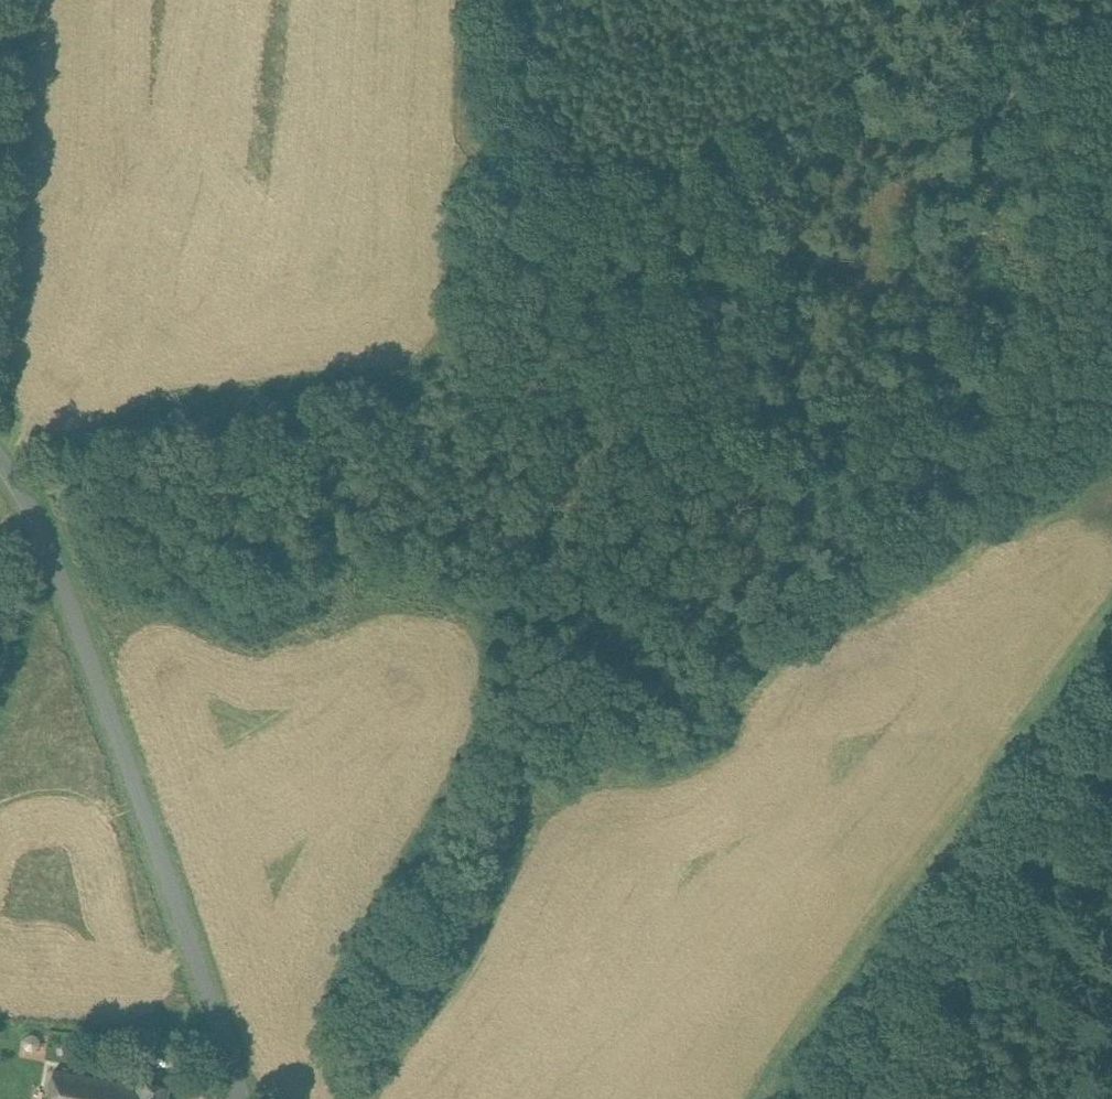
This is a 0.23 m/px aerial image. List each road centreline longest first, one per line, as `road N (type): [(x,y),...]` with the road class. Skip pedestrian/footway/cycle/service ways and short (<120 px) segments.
road 1 (track): [(240,1098),(55,575),(22,503)]

